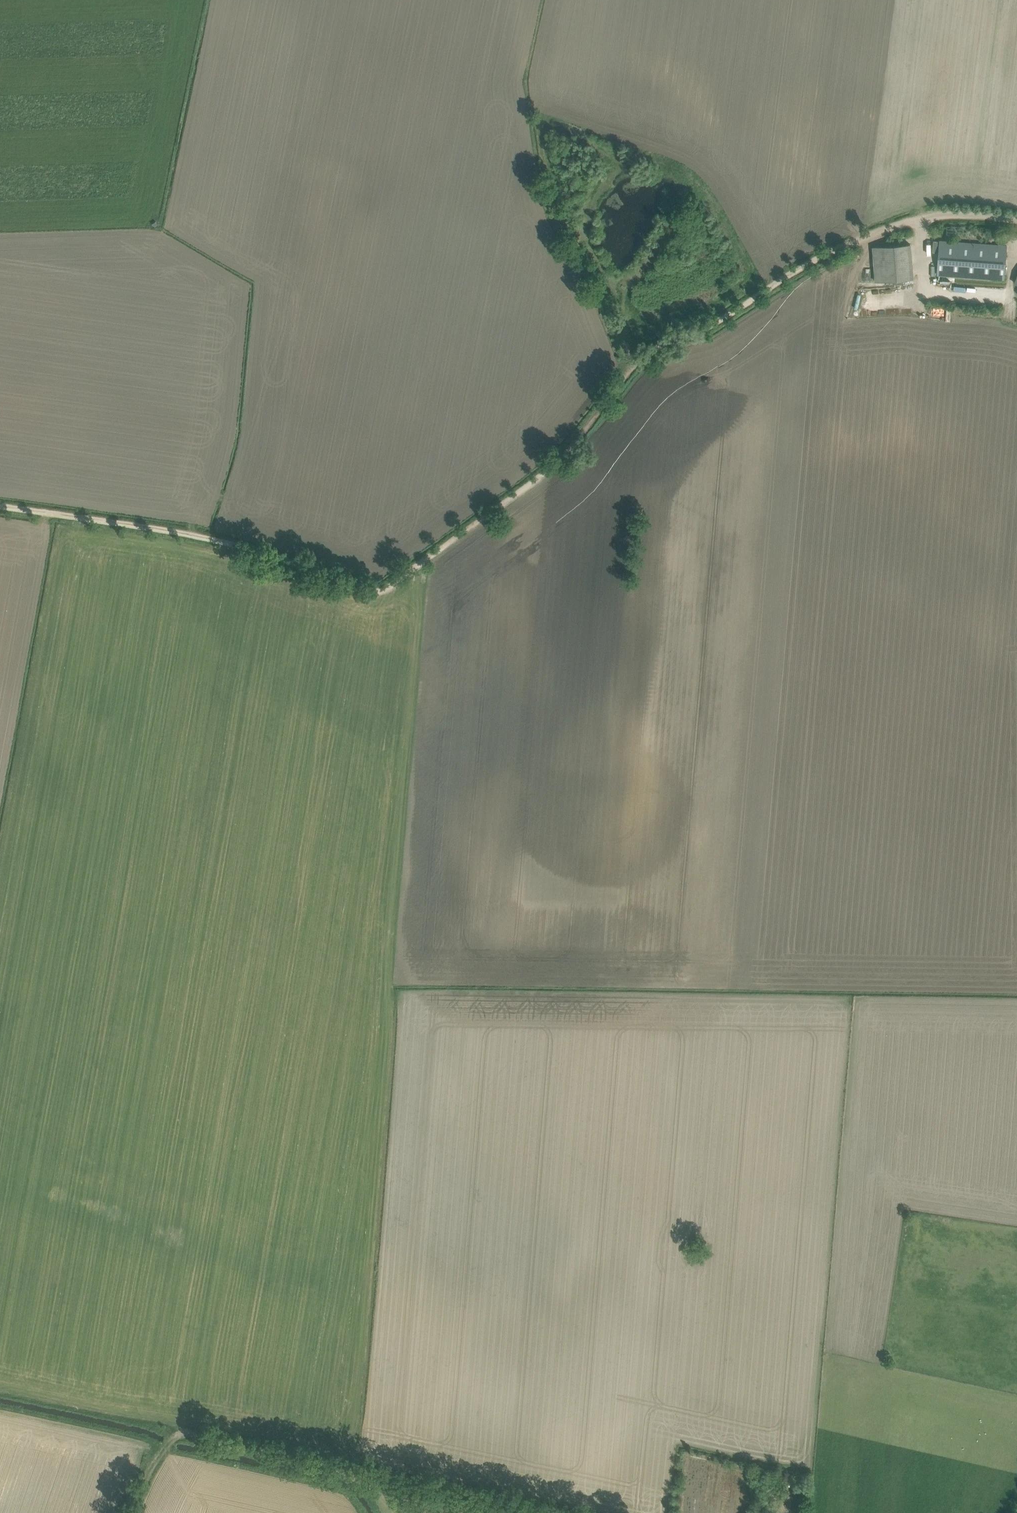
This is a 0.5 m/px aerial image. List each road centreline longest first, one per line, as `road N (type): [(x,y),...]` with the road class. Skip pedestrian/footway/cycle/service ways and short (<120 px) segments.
road 1 (track): [(0,506),(196,534),(386,589),(537,476),(620,382),(670,344),(870,238),(935,222),(978,222)]

